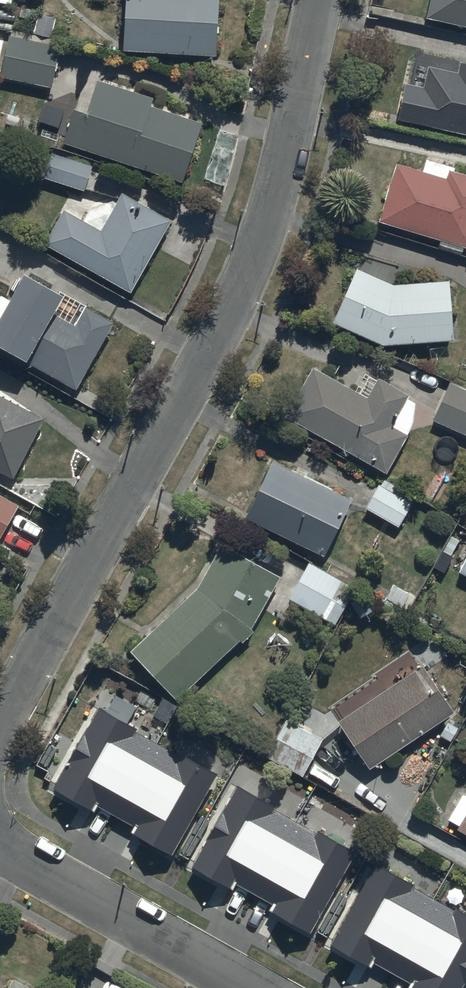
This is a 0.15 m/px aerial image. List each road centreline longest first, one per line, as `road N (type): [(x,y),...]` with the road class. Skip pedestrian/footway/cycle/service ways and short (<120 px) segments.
road 1 (residential): [(320,0),(279,188),(245,285),(0,726)]
road 2 (residential): [(249,987),(0,847)]

